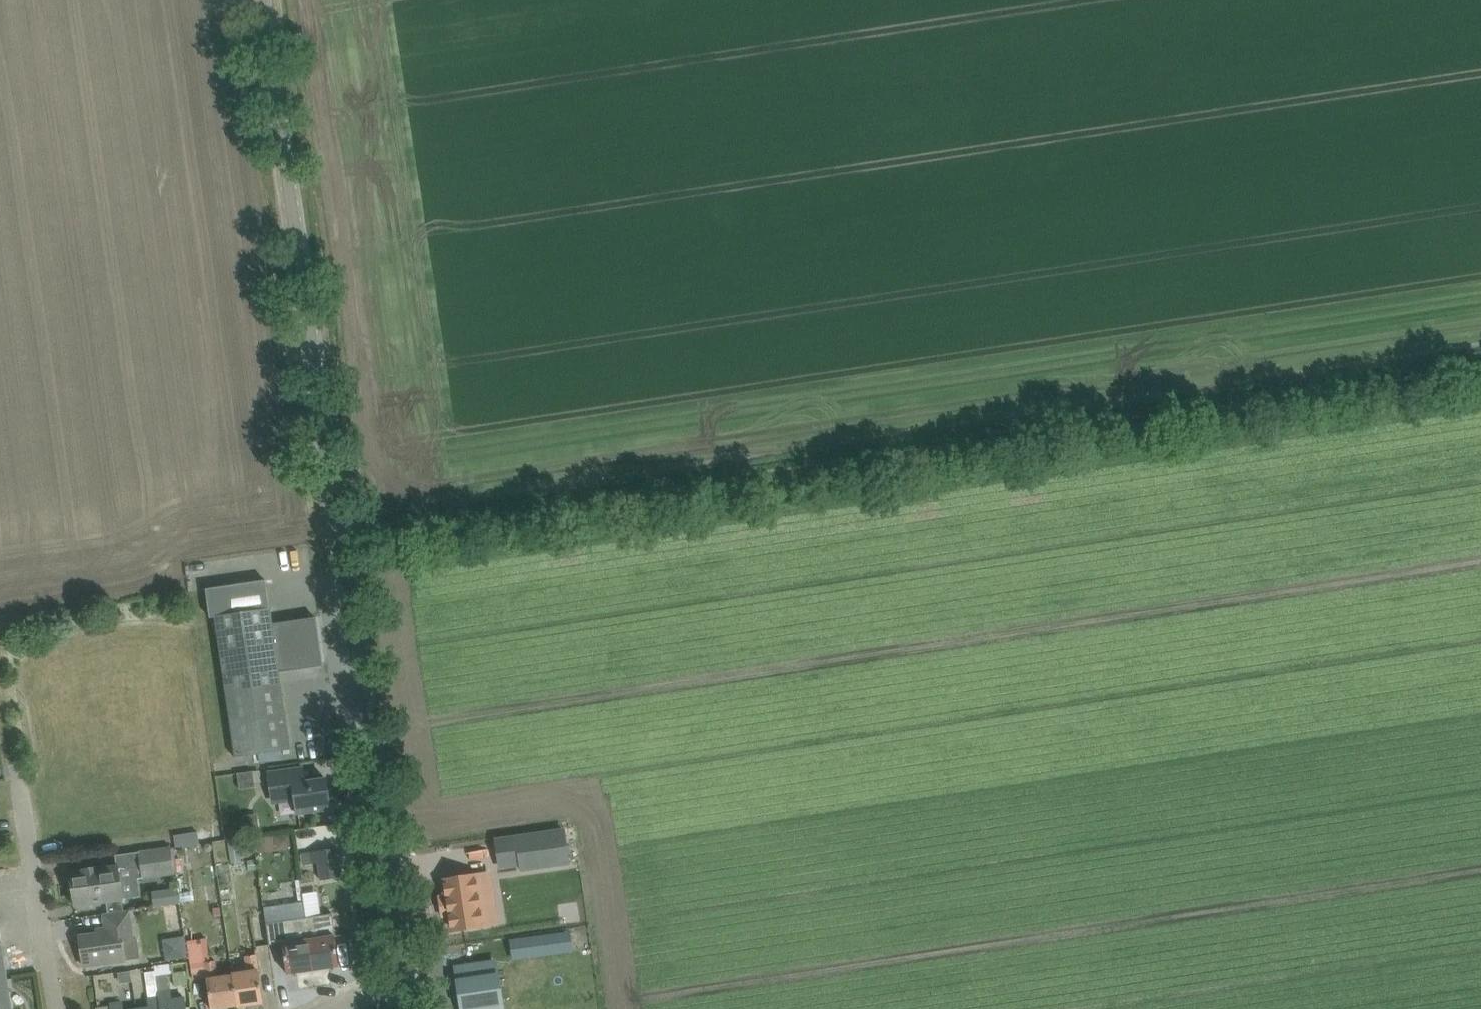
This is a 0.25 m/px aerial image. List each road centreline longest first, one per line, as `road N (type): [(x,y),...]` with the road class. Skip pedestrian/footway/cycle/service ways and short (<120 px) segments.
road 1 (track): [(1480,373),(343,540)]
road 2 (tertiary): [(407,975),(262,0)]
road 3 (residential): [(56,1008),(17,762)]

